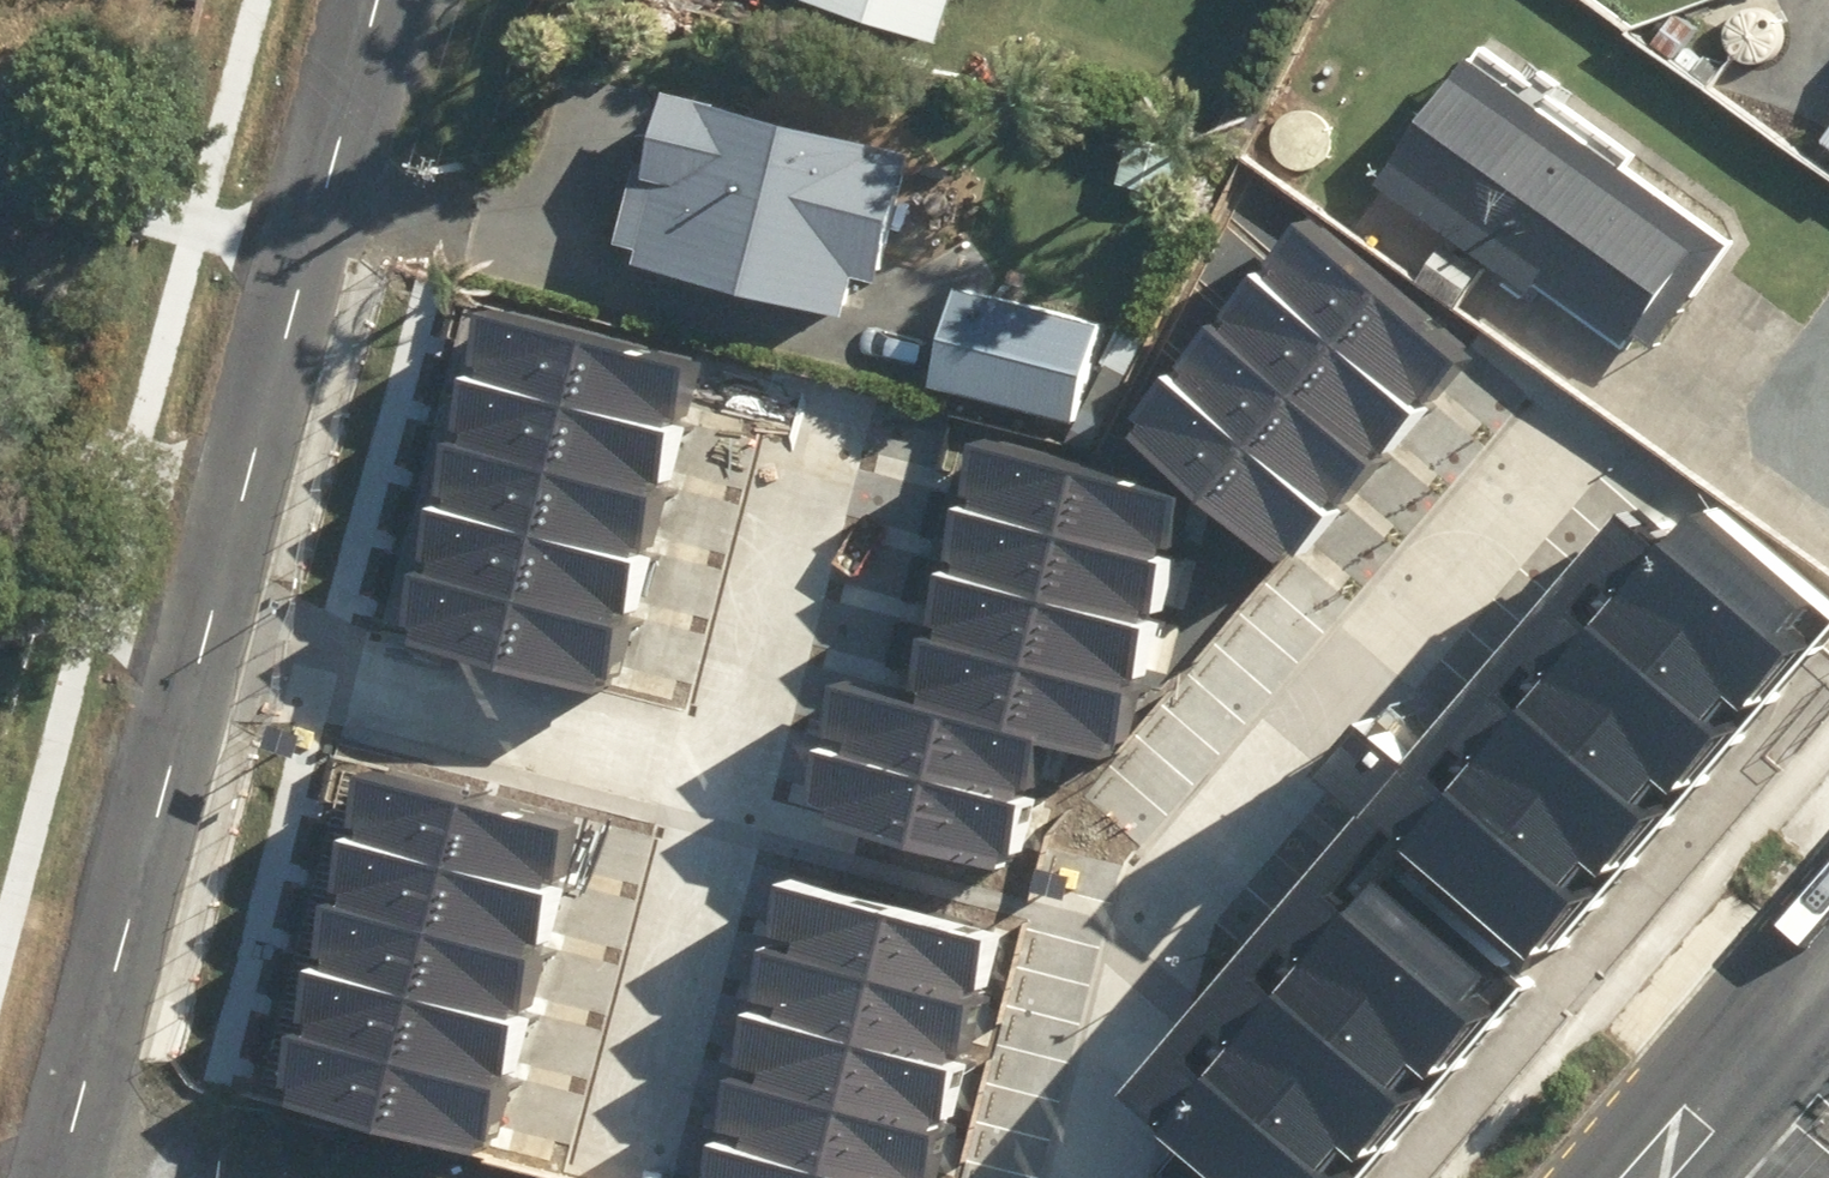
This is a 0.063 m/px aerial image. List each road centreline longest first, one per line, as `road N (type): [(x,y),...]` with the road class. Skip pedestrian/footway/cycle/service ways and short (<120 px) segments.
road 1 (residential): [(1105,1177),(1167,896),(1564,441)]
road 2 (residential): [(204,659),(382,0)]
road 3 (residential): [(64,1177),(204,659)]
road 4 (residential): [(204,659),(719,785)]
road 5 (residential): [(819,407),(719,785)]
road 6 (residential): [(719,785),(623,1150)]
road 7 (secondary): [(1695,1107),(1807,980)]
road 8 (residential): [(1816,1177),(1695,1107)]

